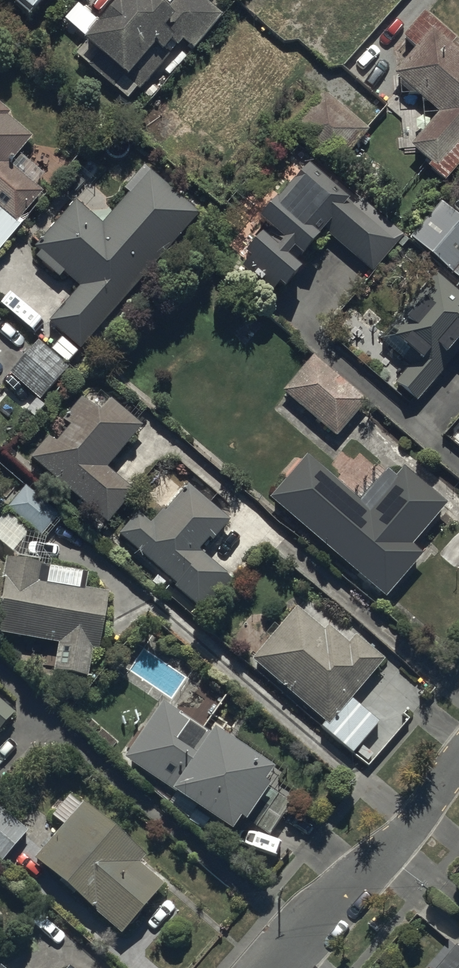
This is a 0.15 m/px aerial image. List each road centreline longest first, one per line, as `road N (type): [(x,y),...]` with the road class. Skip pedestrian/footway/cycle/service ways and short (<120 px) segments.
road 1 (residential): [(277,967),(458,762)]

